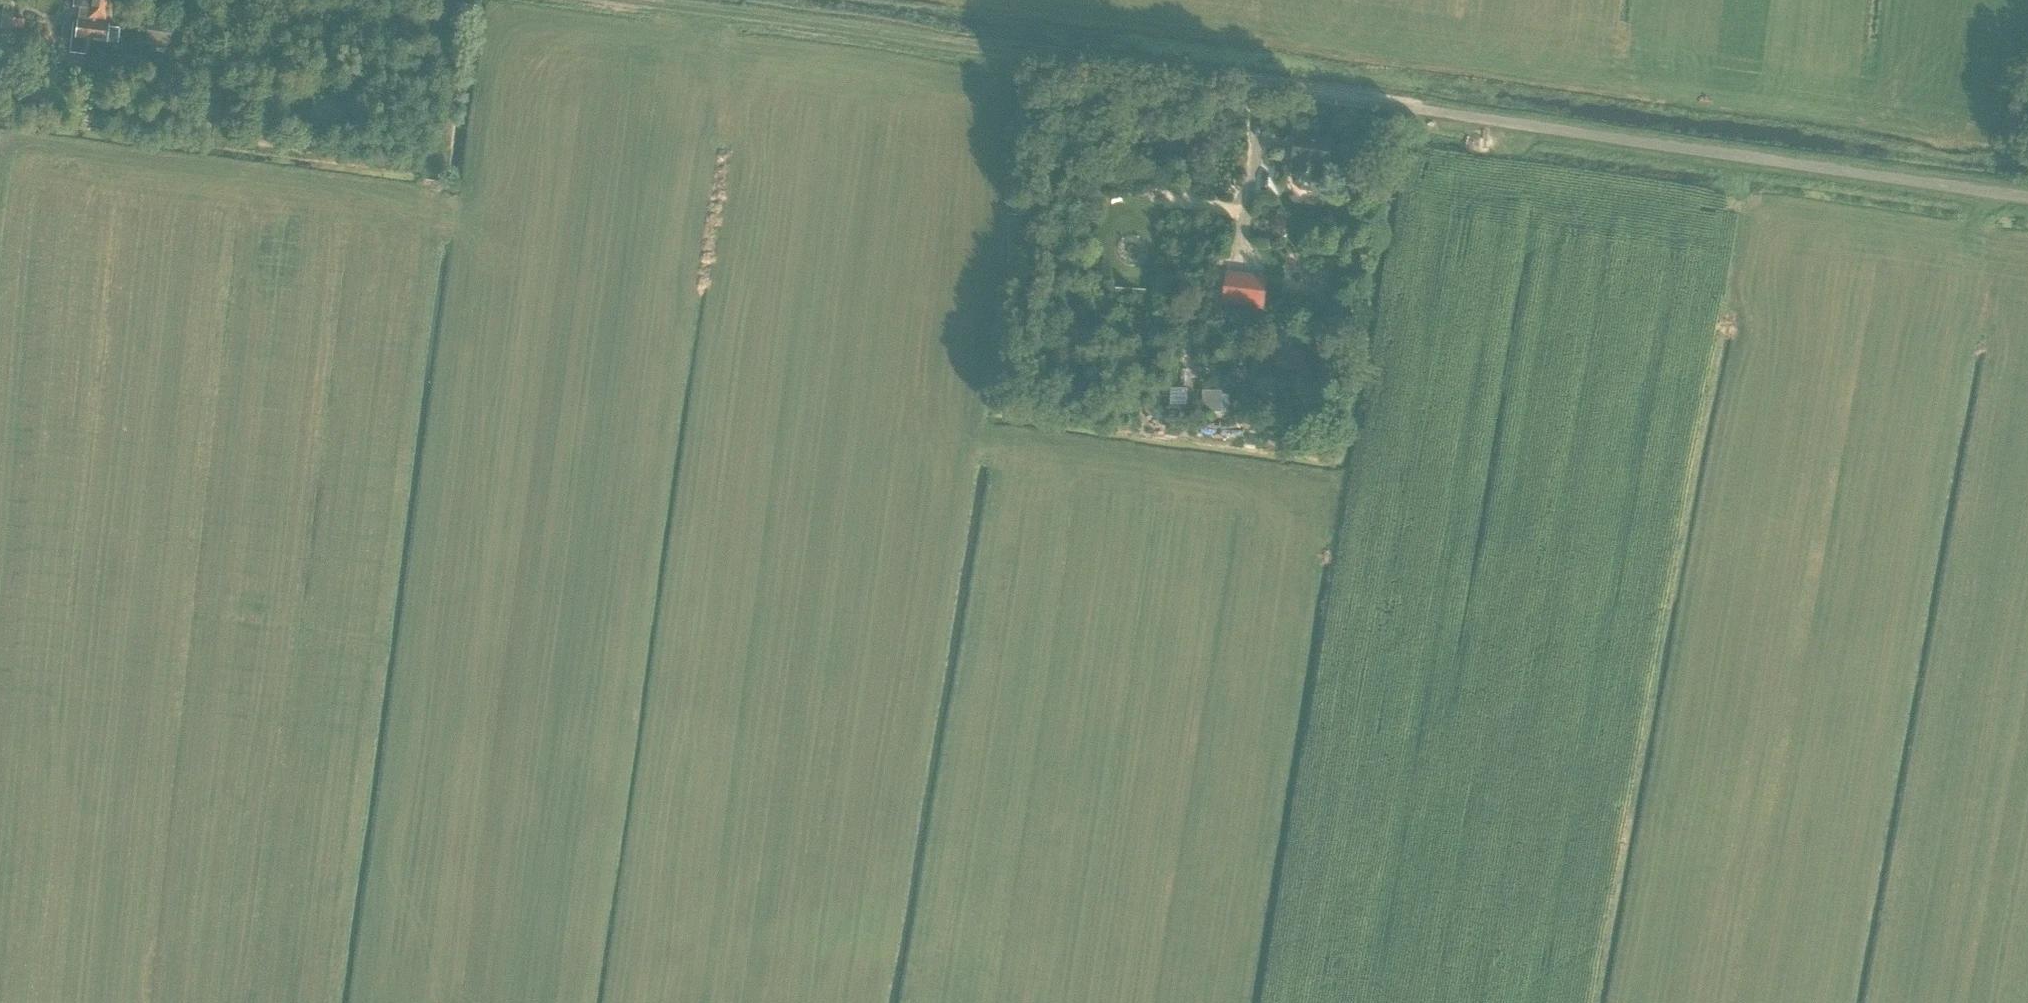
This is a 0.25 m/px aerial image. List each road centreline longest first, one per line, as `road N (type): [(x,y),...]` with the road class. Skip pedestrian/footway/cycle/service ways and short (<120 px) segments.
road 1 (unclassified): [(2027,201),(594,0)]

